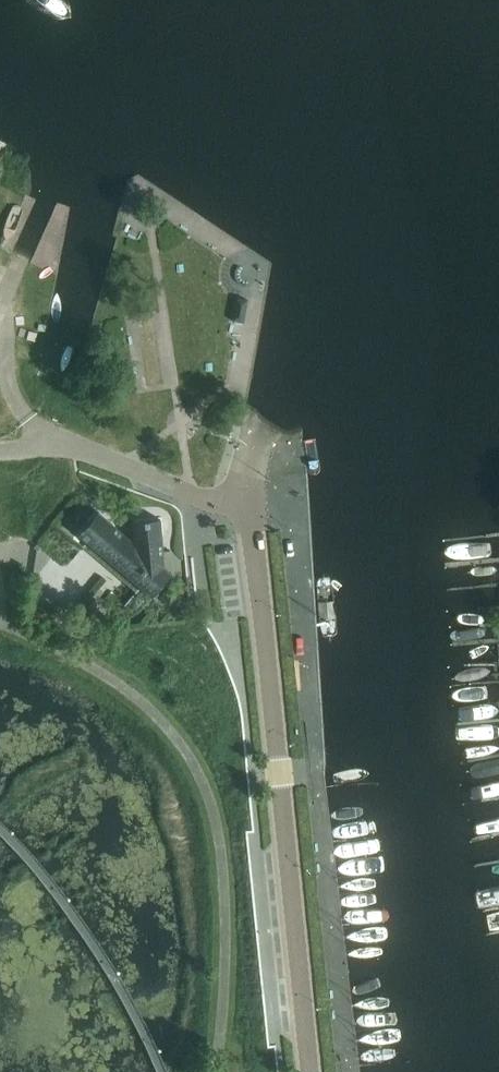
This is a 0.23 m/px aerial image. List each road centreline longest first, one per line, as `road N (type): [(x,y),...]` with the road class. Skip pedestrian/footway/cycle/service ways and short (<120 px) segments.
road 1 (secondary): [(309,1071),(249,509)]
road 2 (residential): [(249,509),(90,451),(0,450)]

